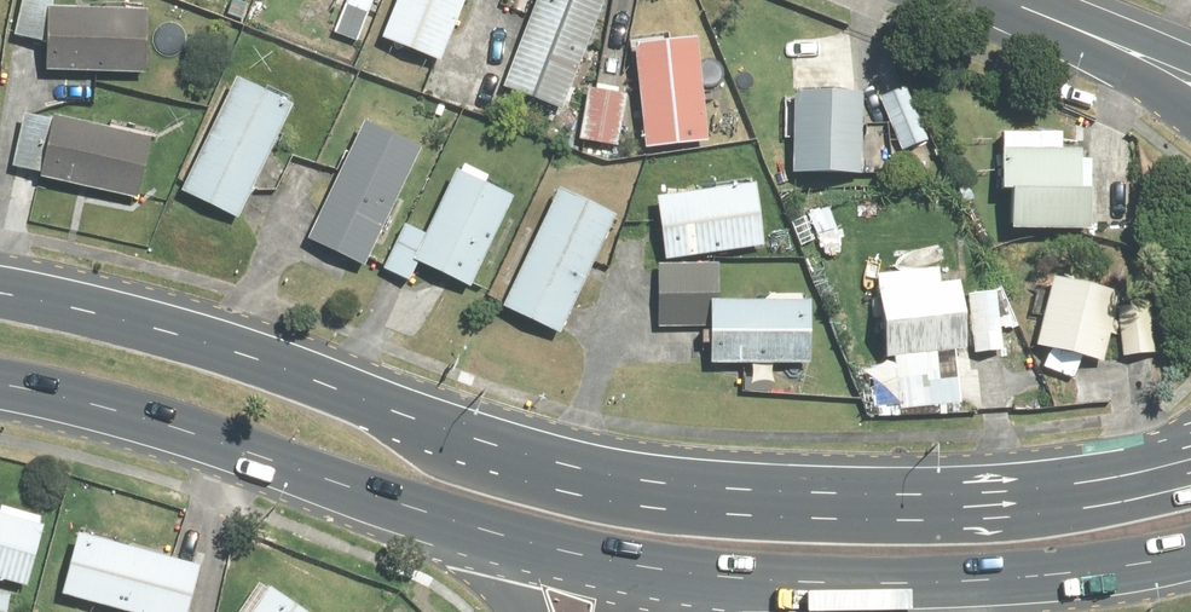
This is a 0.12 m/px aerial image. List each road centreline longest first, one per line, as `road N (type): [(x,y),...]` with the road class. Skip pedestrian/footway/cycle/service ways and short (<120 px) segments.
road 1 (primary): [(0,295),(112,314),(612,473),(714,491),(803,503),(1038,499),(1177,464)]
road 2 (primary): [(1190,549),(938,579),(744,577),(643,566)]
road 3 (primary): [(493,528),(172,424),(0,381)]
road 4 (secondary): [(989,0),(1190,81)]
road 5 (primary): [(643,566),(493,528)]

